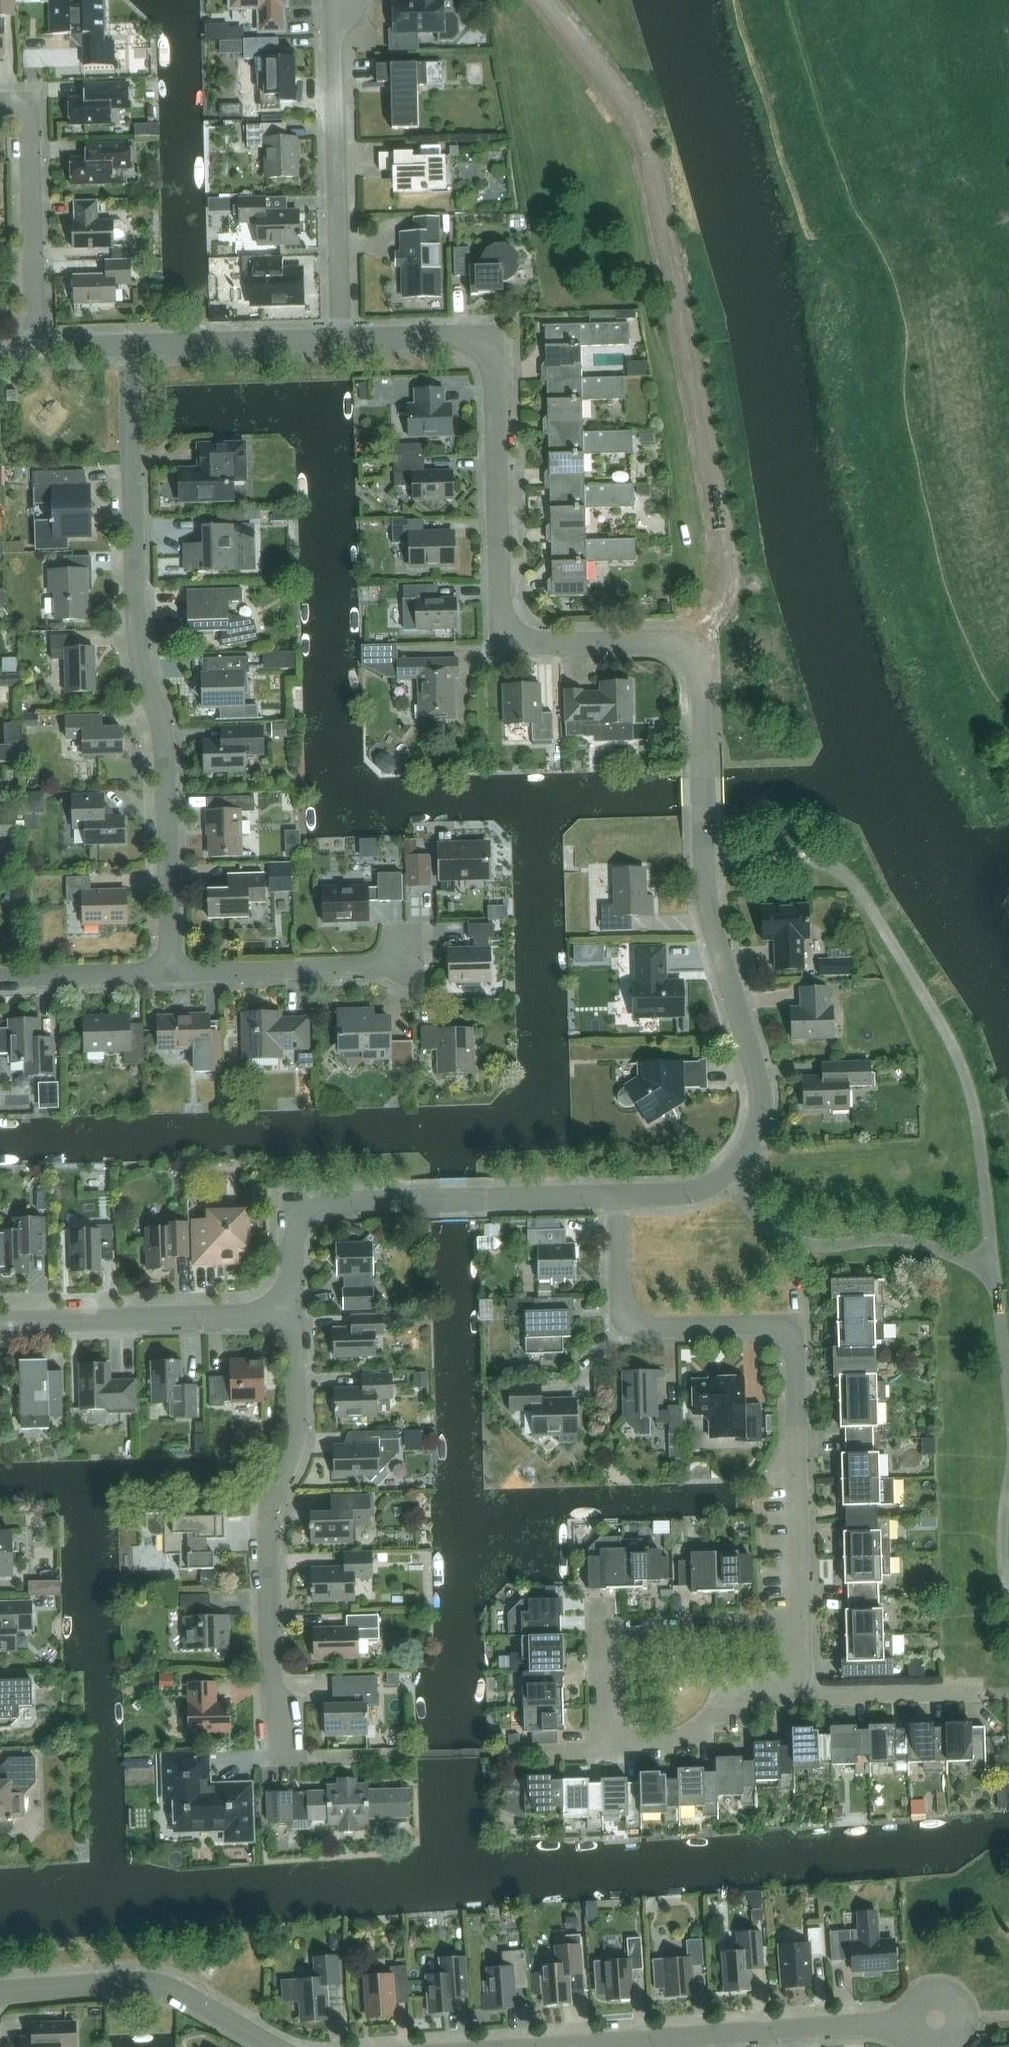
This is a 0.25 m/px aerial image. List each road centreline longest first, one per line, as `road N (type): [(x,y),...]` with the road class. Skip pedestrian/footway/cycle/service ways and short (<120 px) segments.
road 1 (residential): [(617,1195),(710,1184),(746,1150),(759,1117),(759,1081),(705,892),(698,639),(502,645),(492,334),(340,339)]
road 2 (residential): [(171,972),(166,755),(137,630),(129,345)]
road 3 (residential): [(802,1628),(794,1324),(621,1329),(617,1195)]
road 4 (residential): [(803,1695),(722,1697),(710,1720),(683,1738),(609,1742),(606,1632),(802,1628)]
road 5 (residential): [(274,1759),(268,1524),(296,1442),(293,1314)]
road 6 (residential): [(293,1314),(291,1204),(617,1195)]
road 7 (residential): [(537,2046),(908,2021)]
road 8 (residential): [(340,339),(331,3),(348,3)]
road 9 (residential): [(0,1322),(293,1314)]
road 10 (residential): [(0,1990),(167,1985),(277,2046)]
road 11 (residential): [(0,102),(30,101),(36,349)]
road 12 (residential): [(400,966),(171,972)]
road 13 (residential): [(340,339),(129,345)]
road 14 (residential): [(171,972),(0,977)]
road 15 (residential): [(967,1691),(803,1695)]
road 16 (residential): [(942,2046),(961,2032),(955,2000),(924,1995),(908,2021)]

